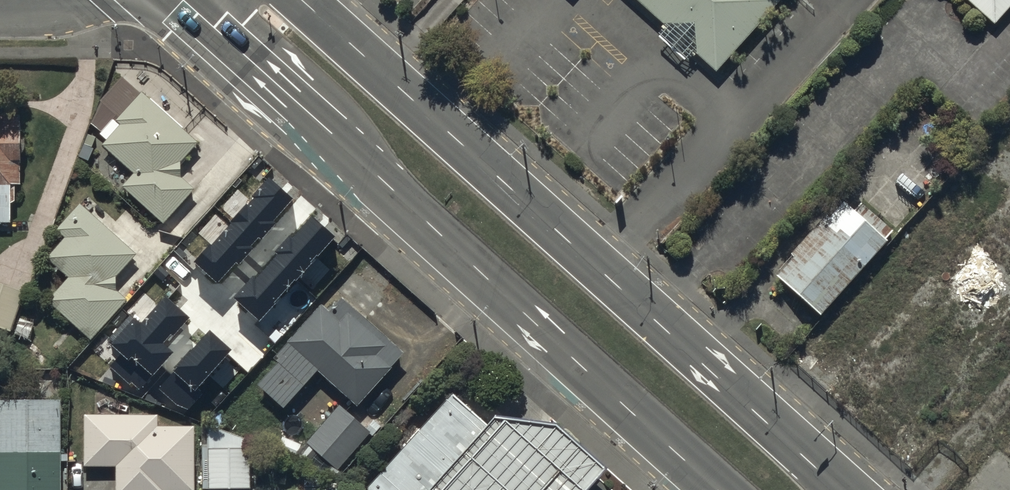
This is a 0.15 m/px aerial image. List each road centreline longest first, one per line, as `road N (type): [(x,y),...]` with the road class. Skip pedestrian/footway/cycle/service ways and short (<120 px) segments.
road 1 (secondary): [(722,489),(180,0)]
road 2 (secondary): [(305,0),(843,489)]

